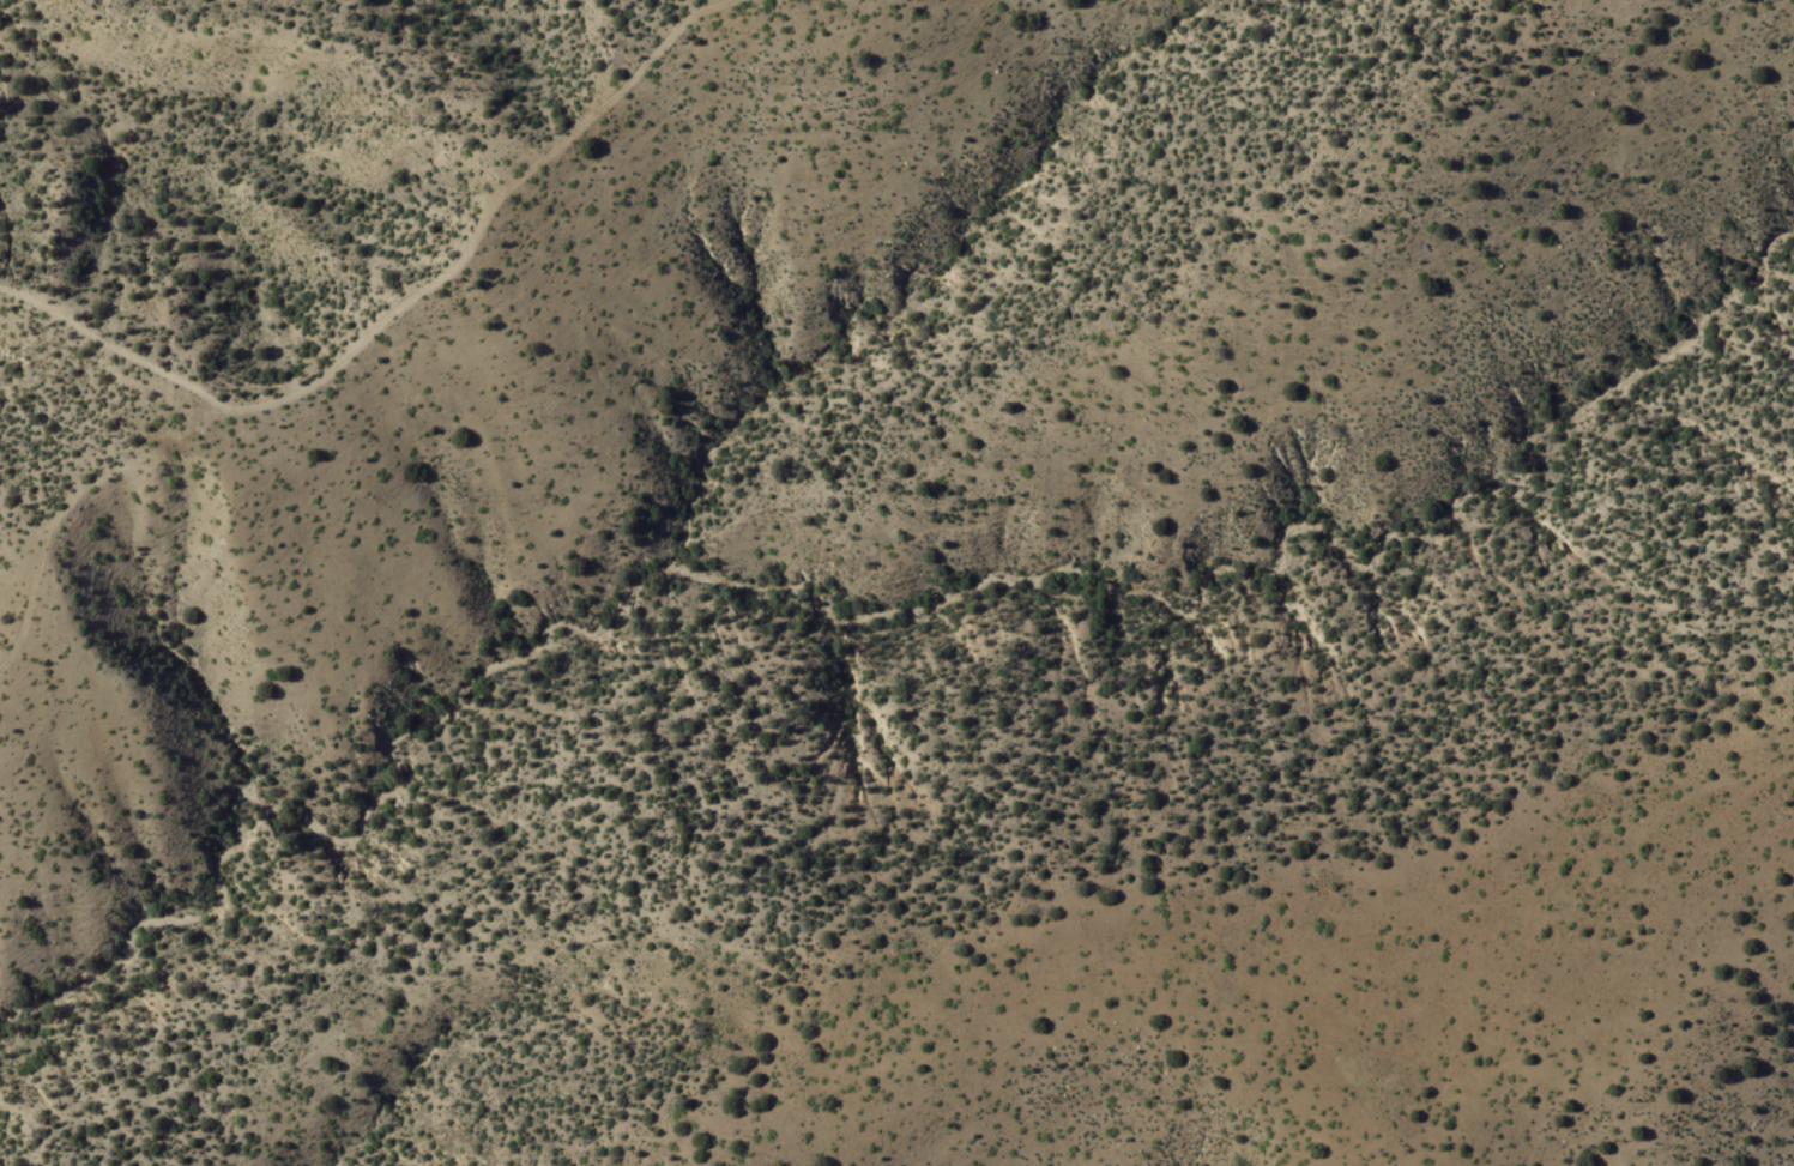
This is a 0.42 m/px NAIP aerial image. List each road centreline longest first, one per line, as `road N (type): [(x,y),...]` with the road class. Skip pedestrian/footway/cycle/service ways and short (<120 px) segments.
road 1 (residential): [(715,0),(567,72),(366,188),(229,373),(134,530),(0,670)]
road 2 (residential): [(43,0),(217,84),(366,188)]

